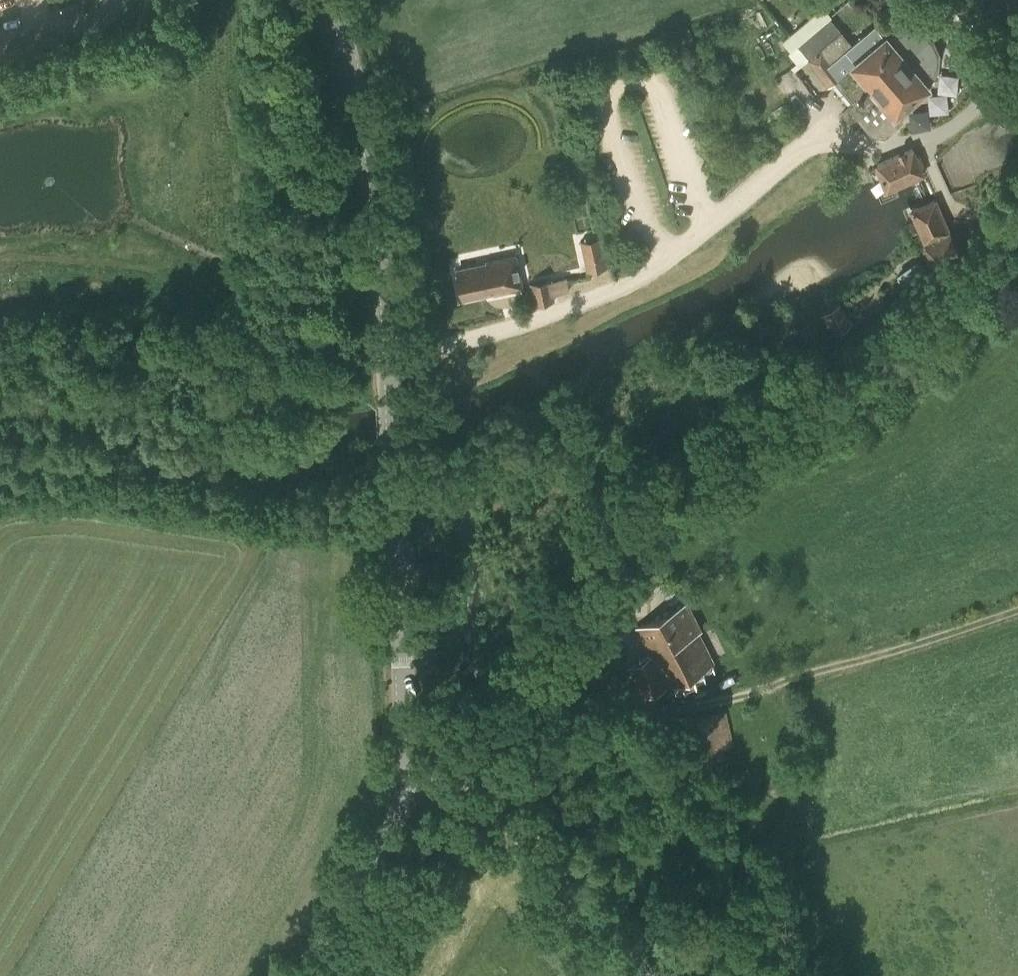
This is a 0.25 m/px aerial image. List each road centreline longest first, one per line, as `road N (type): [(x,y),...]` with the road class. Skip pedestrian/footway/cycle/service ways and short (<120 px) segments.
road 1 (secondary): [(405,698),(384,246),(335,0)]
road 2 (track): [(389,358),(499,330),(630,280),(802,152),(837,146)]
road 3 (track): [(707,228),(657,69),(626,79),(603,96),(660,261)]
road 4 (track): [(690,706),(1017,608)]
road 5 (tertiary): [(467,772),(644,975)]
road 6 (track): [(690,706),(620,717),(514,717),(471,757),(467,772)]
road 7 (secondary): [(305,975),(400,801)]
road 8 (unclassified): [(921,140),(960,123),(1017,62)]

